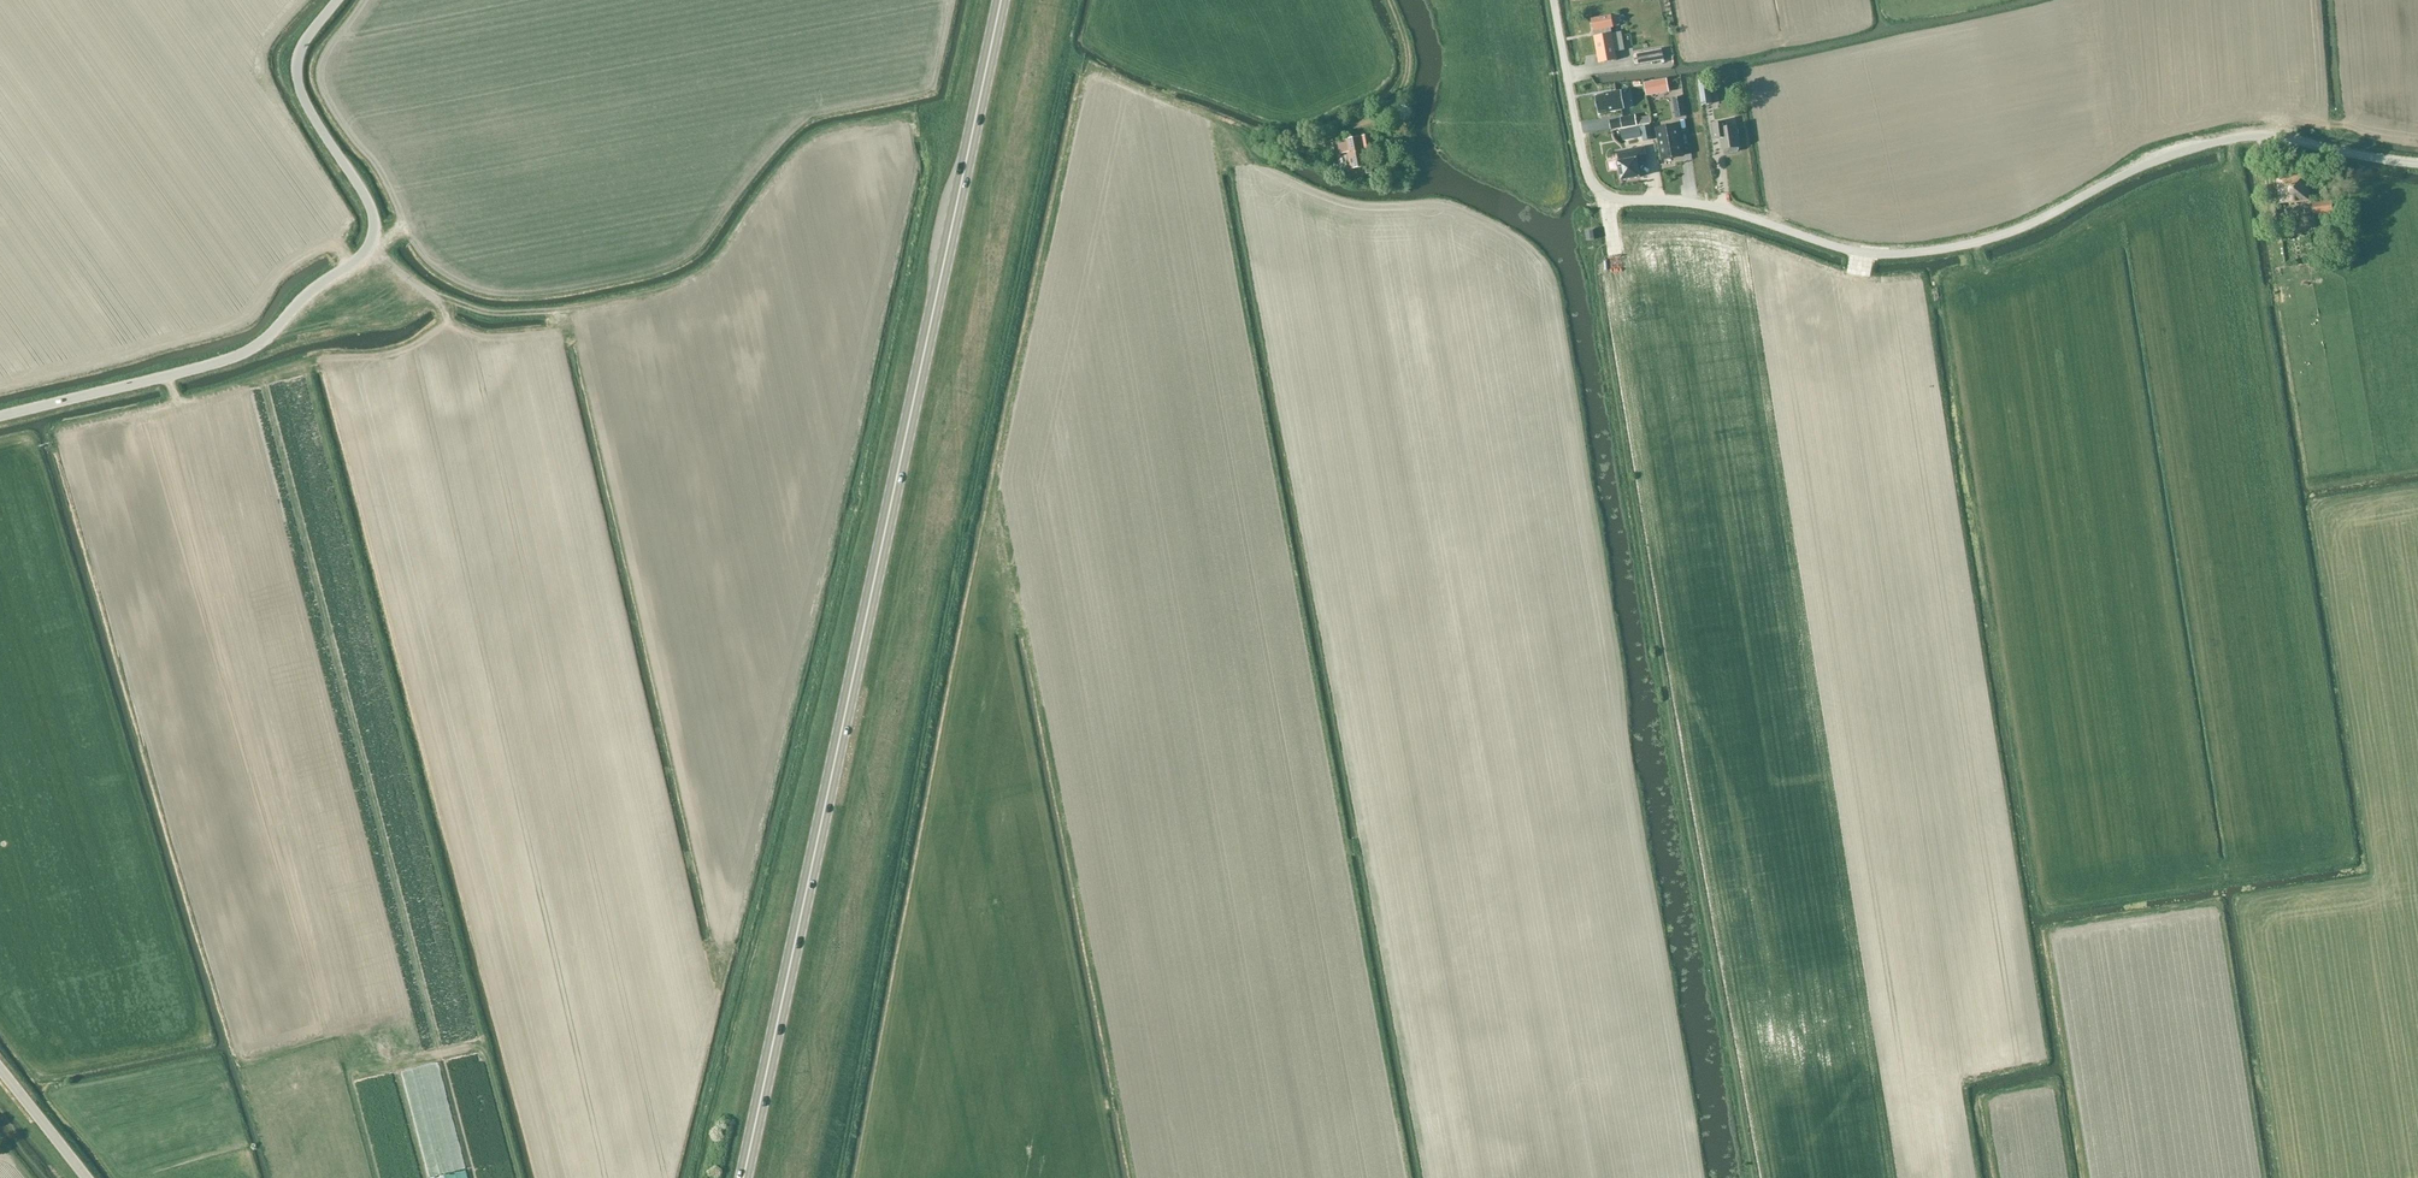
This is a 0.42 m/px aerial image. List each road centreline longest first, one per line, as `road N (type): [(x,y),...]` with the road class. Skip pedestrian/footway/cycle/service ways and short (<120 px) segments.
road 1 (primary): [(744,1177),(1000,0)]
road 2 (unclassified): [(1611,198),(1705,205),(1831,246),(1904,254),(2019,229),(2137,169),(2221,142),(2272,137),(2417,164)]
road 3 (unclassified): [(0,418),(237,357),(368,254),(372,210),(298,82),(302,49),(337,0)]
road 4 (unclassified): [(1611,198),(1589,182),(1555,0)]
road 5 (unclassified): [(91,1177),(0,1065)]

